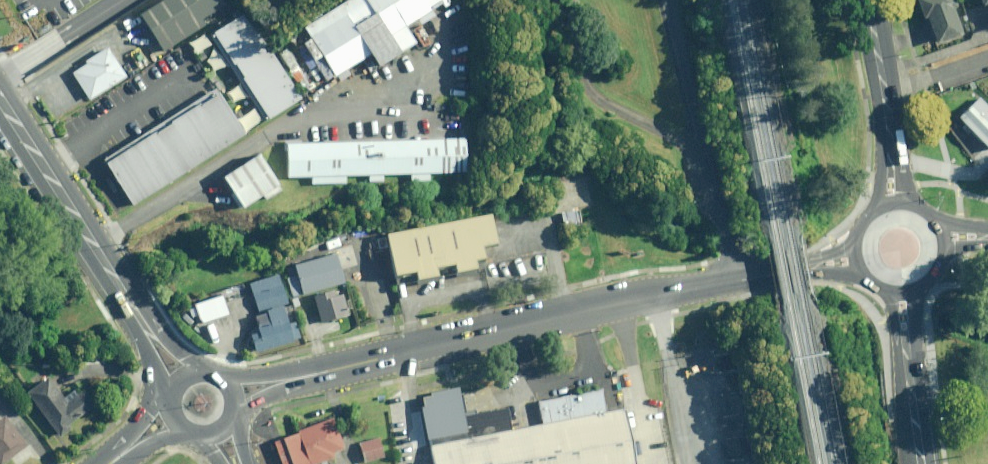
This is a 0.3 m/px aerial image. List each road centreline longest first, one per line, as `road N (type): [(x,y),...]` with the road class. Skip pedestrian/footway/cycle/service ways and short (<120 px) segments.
road 1 (tertiary): [(229,392),(806,266)]
road 2 (primary): [(183,380),(0,99)]
road 3 (tertiary): [(890,148),(871,0)]

